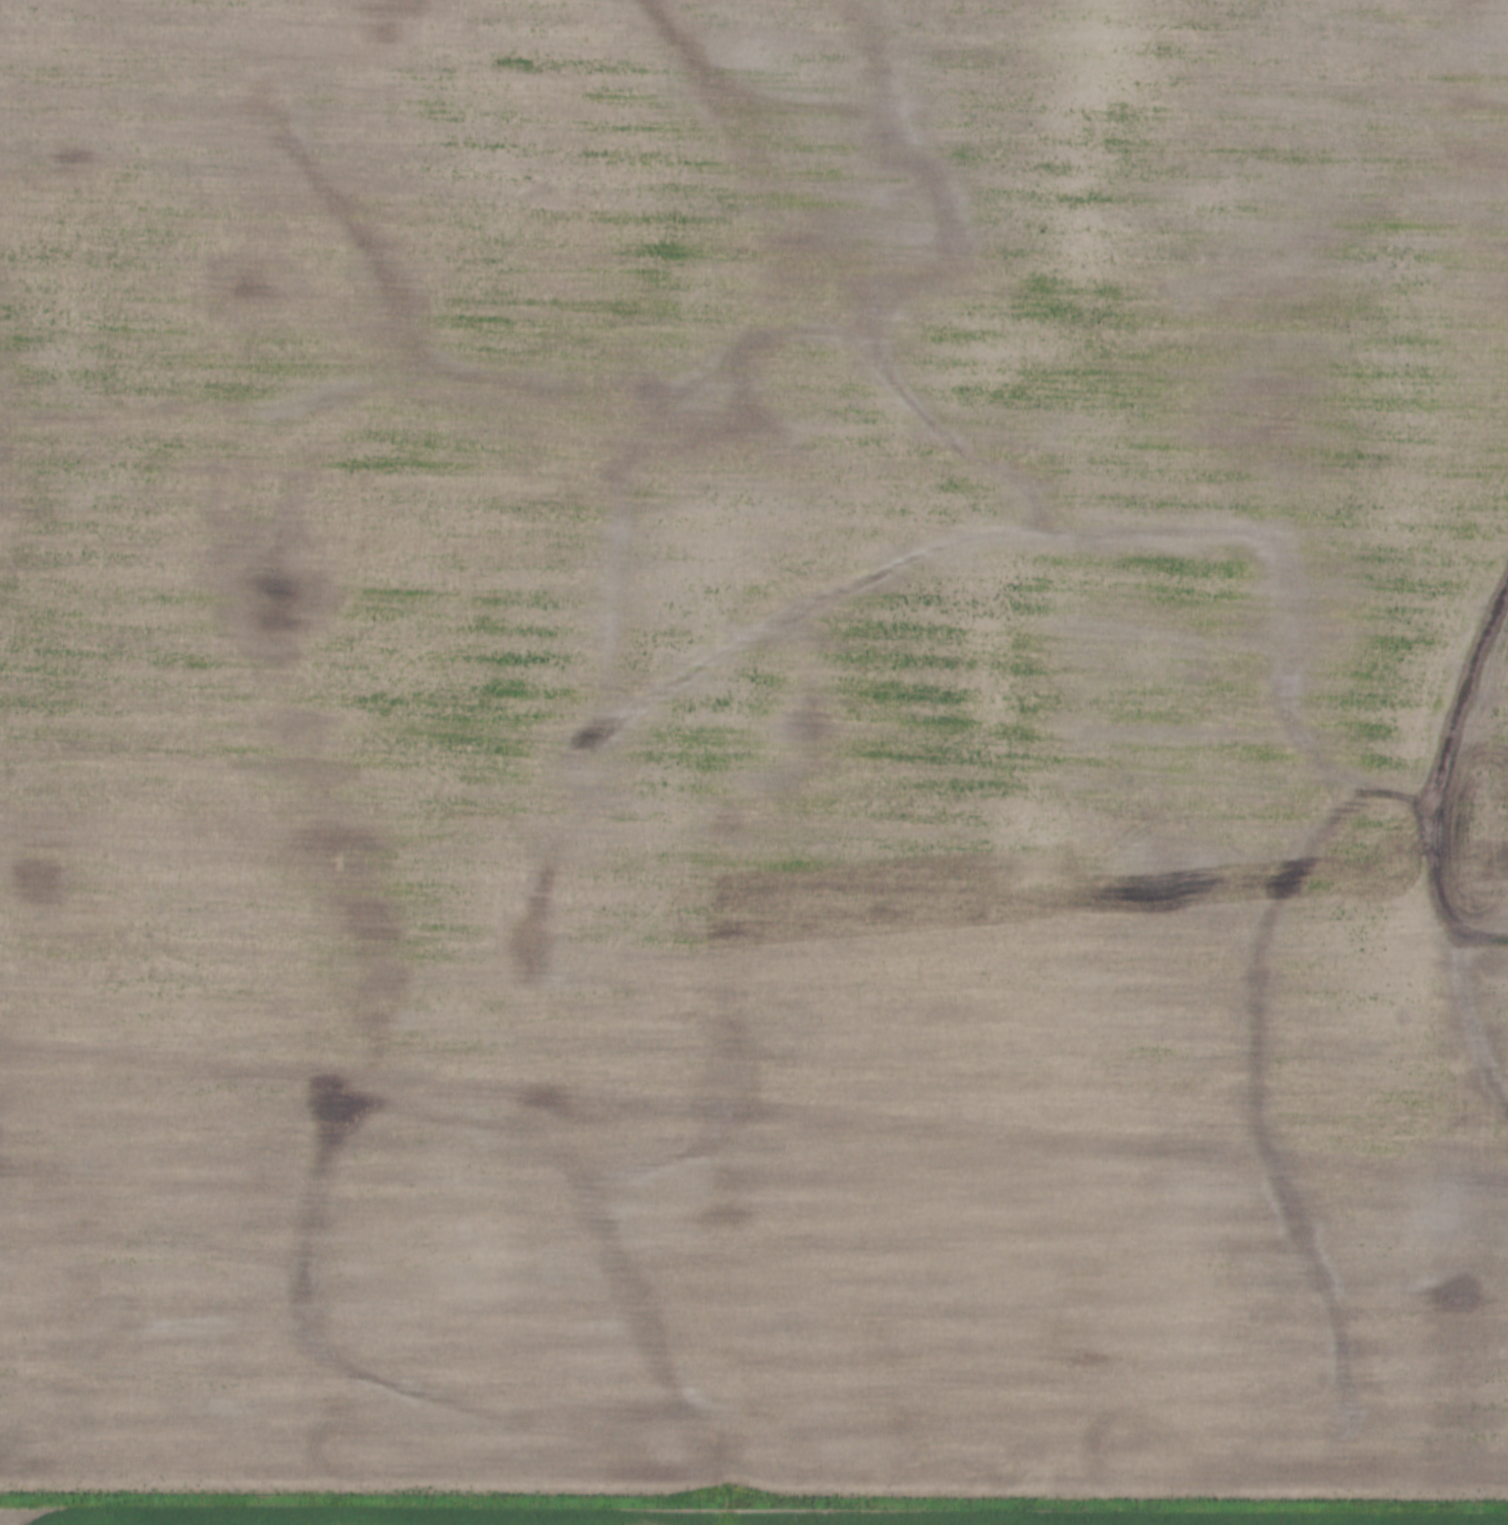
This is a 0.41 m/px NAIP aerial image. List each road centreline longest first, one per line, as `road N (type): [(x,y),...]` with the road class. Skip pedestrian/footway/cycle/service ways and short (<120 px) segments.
road 1 (track): [(1507,1510),(0,1498)]

